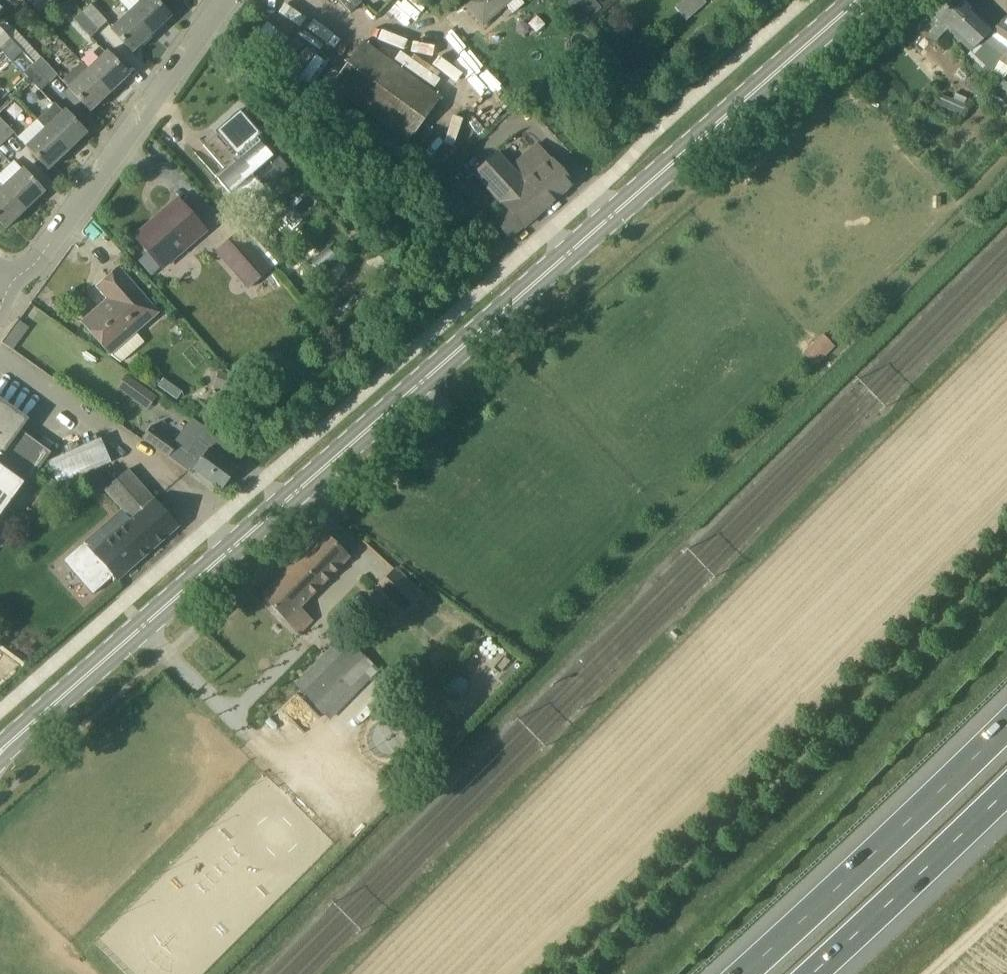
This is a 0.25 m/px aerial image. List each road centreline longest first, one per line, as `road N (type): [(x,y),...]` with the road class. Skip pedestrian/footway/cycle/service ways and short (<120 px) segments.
road 1 (secondary): [(0,755),(858,0)]
road 2 (track): [(1006,557),(559,973)]
road 3 (motorway): [(1006,722),(740,973)]
road 4 (residential): [(18,290),(226,0)]
road 5 (motorway): [(812,973),(1006,792)]

